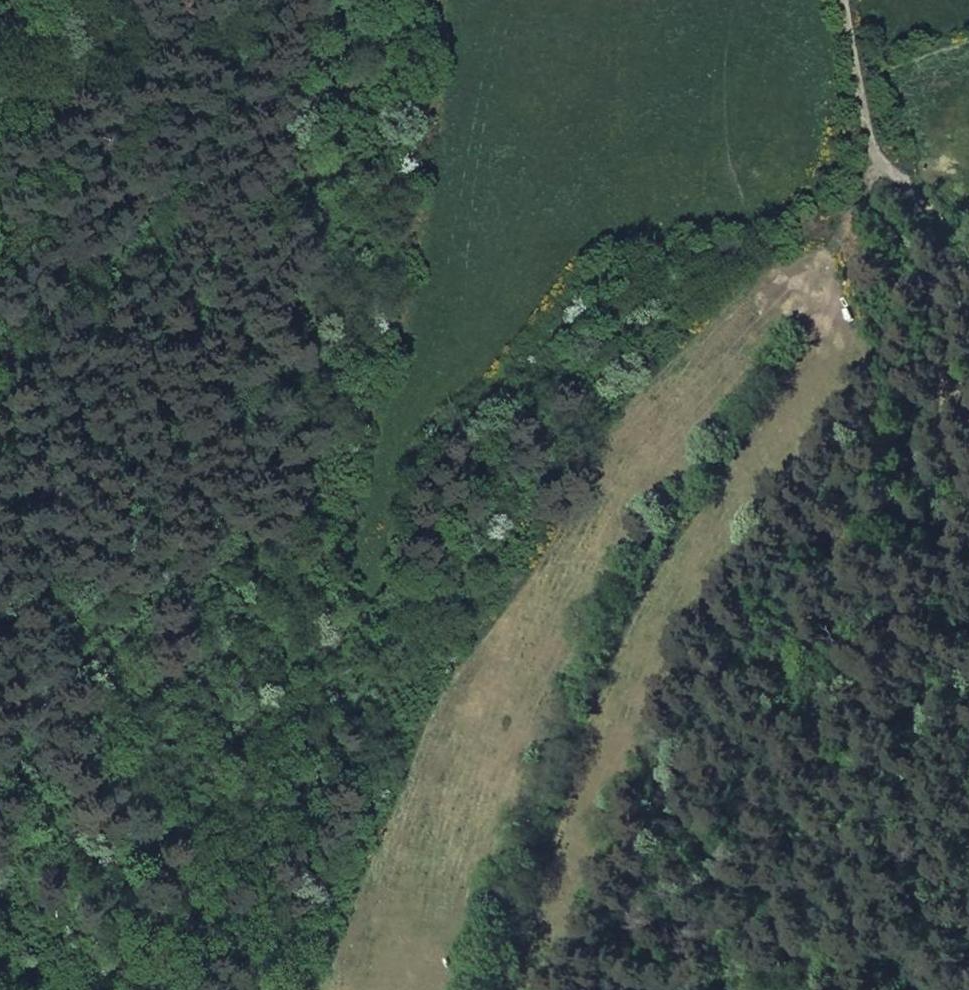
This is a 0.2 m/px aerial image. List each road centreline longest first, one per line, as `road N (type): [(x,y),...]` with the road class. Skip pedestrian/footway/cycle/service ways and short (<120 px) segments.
road 1 (track): [(254,0),(240,72),(201,141),(110,263),(0,367)]
road 2 (track): [(968,265),(862,145),(839,0)]

